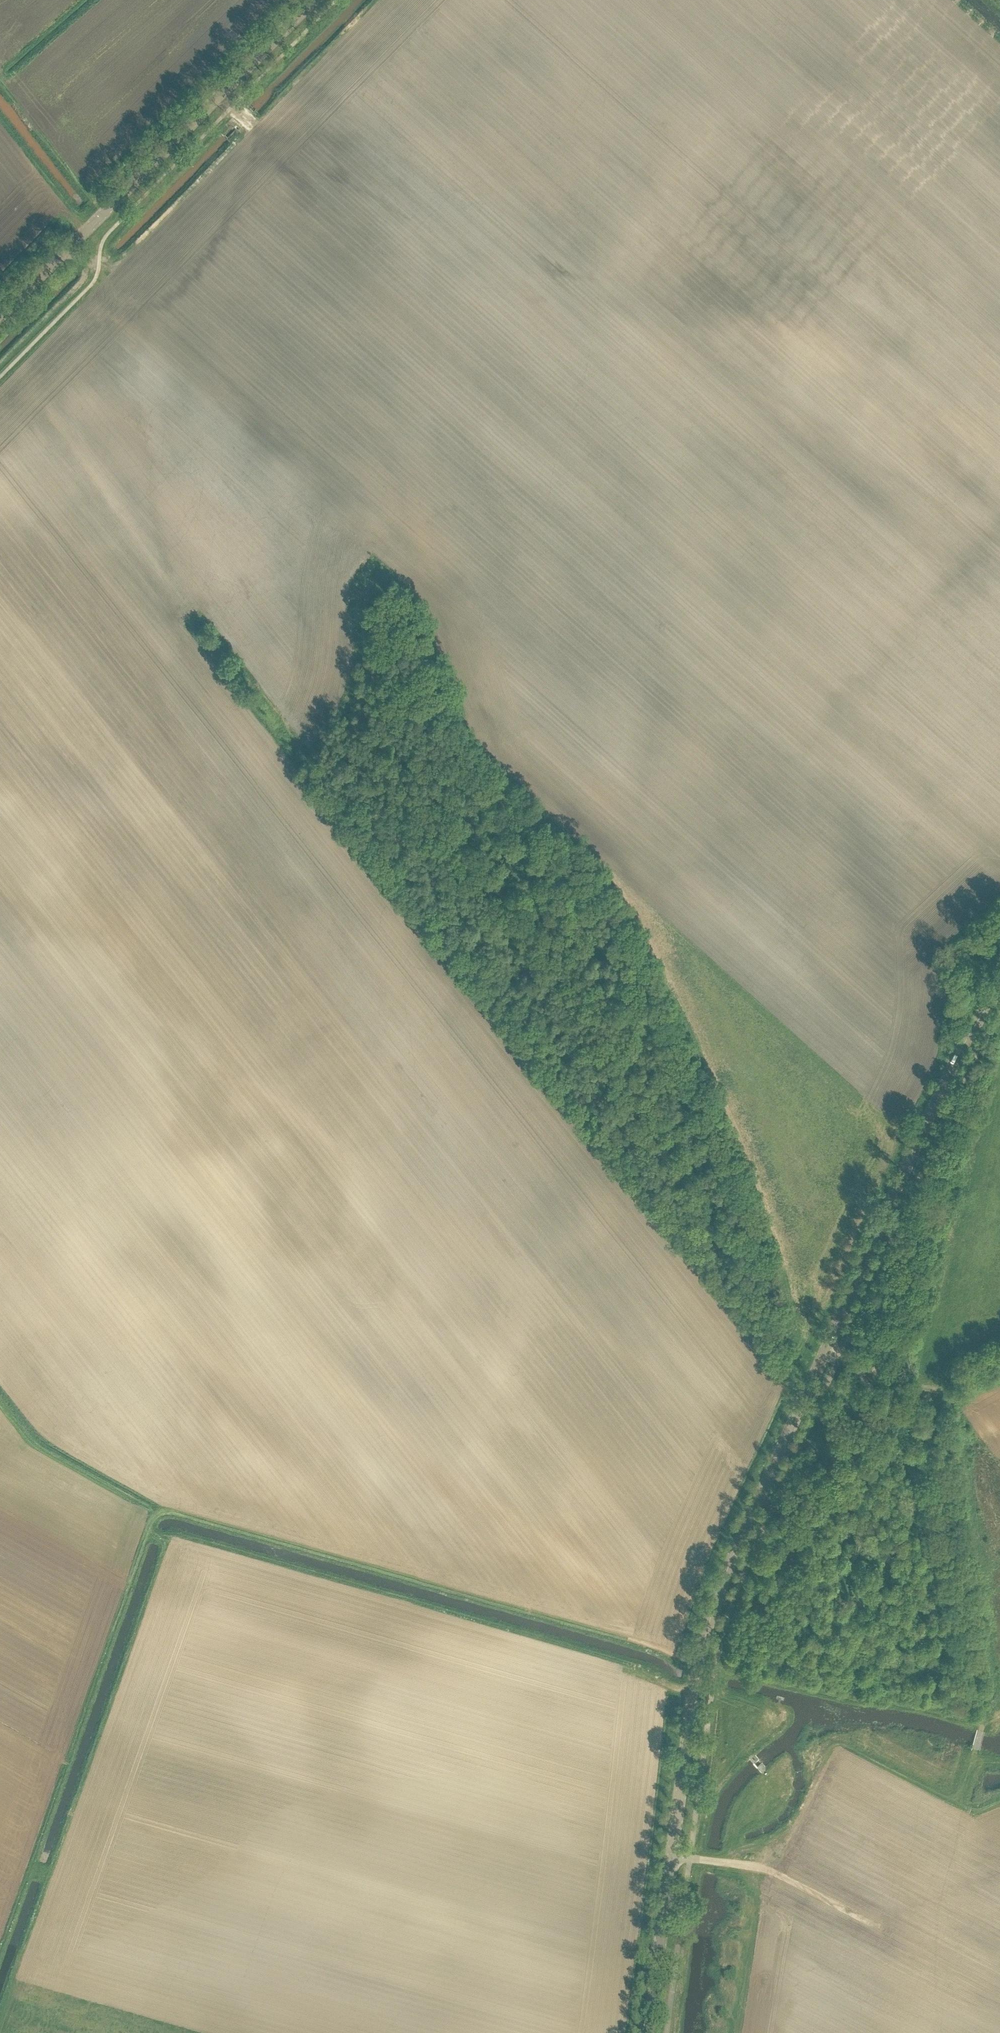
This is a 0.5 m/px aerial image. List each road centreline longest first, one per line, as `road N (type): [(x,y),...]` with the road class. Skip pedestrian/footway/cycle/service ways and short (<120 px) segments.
road 1 (secondary): [(651,2032),(701,1644),(717,1592),(923,1129),(999,988)]
road 2 (tertiary): [(308,0),(0,314)]
road 3 (track): [(981,1728),(714,1671)]
road 4 (track): [(878,1927),(764,1868),(672,1855)]
road 5 (track): [(825,1348),(950,1398)]

